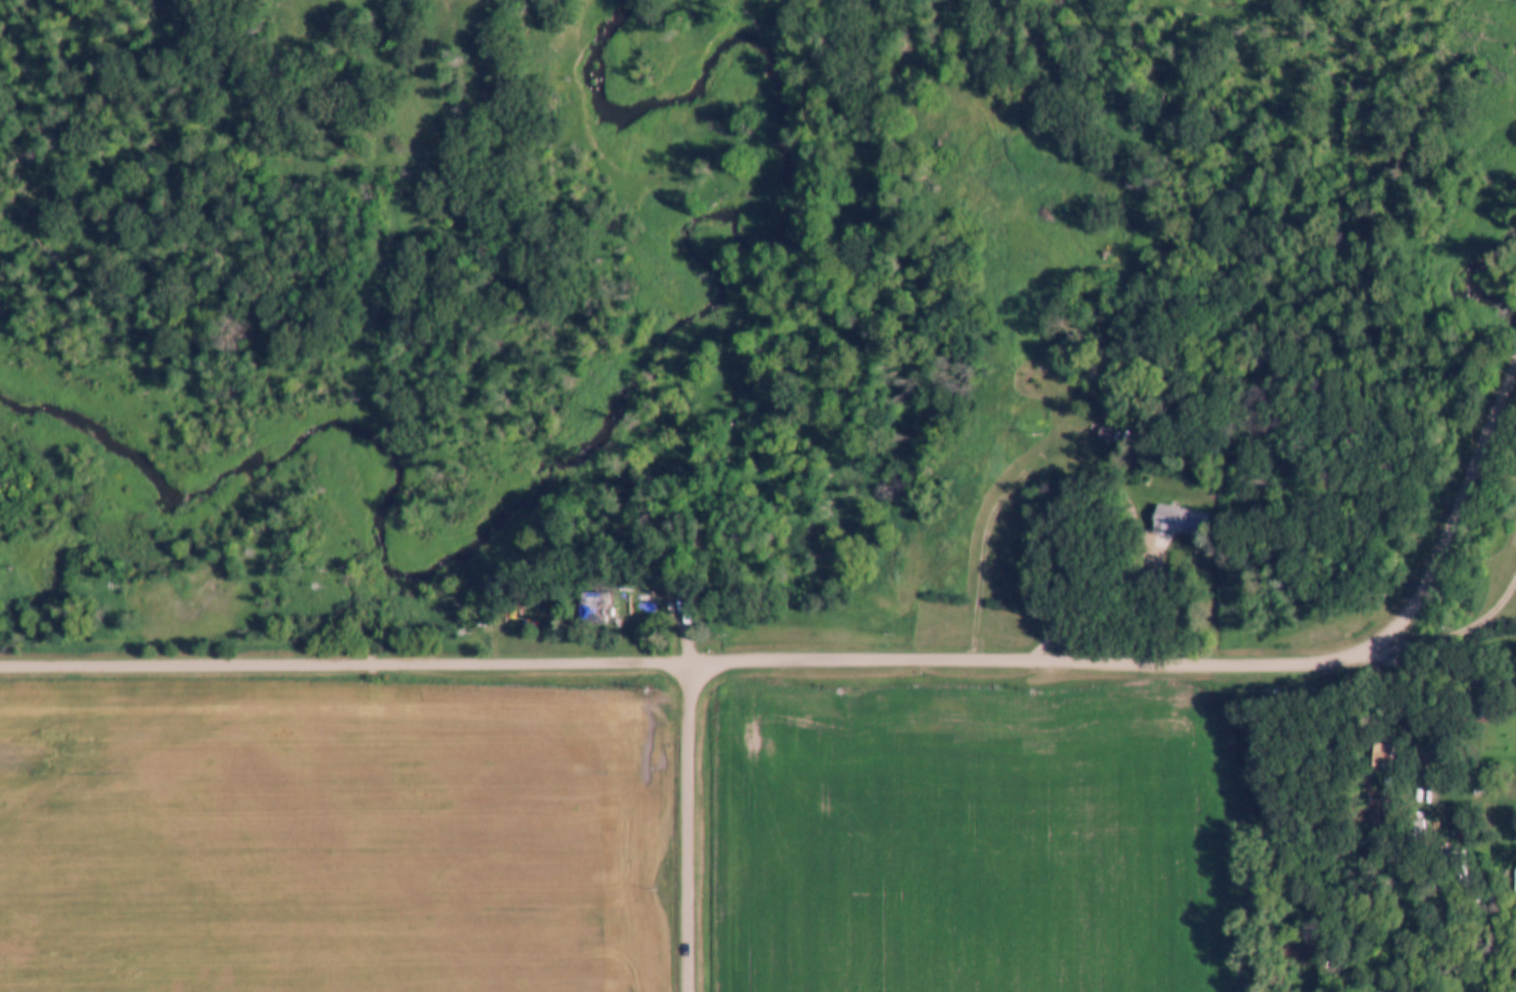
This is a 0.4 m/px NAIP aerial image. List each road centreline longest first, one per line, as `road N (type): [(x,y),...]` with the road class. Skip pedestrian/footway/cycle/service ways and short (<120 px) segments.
road 1 (tertiary): [(0,669),(1330,663),(1395,629),(1423,589),(1515,372)]
road 2 (track): [(973,662),(987,538),(1053,401),(1062,295),(1037,224)]
road 3 (residential): [(690,991),(690,664)]

